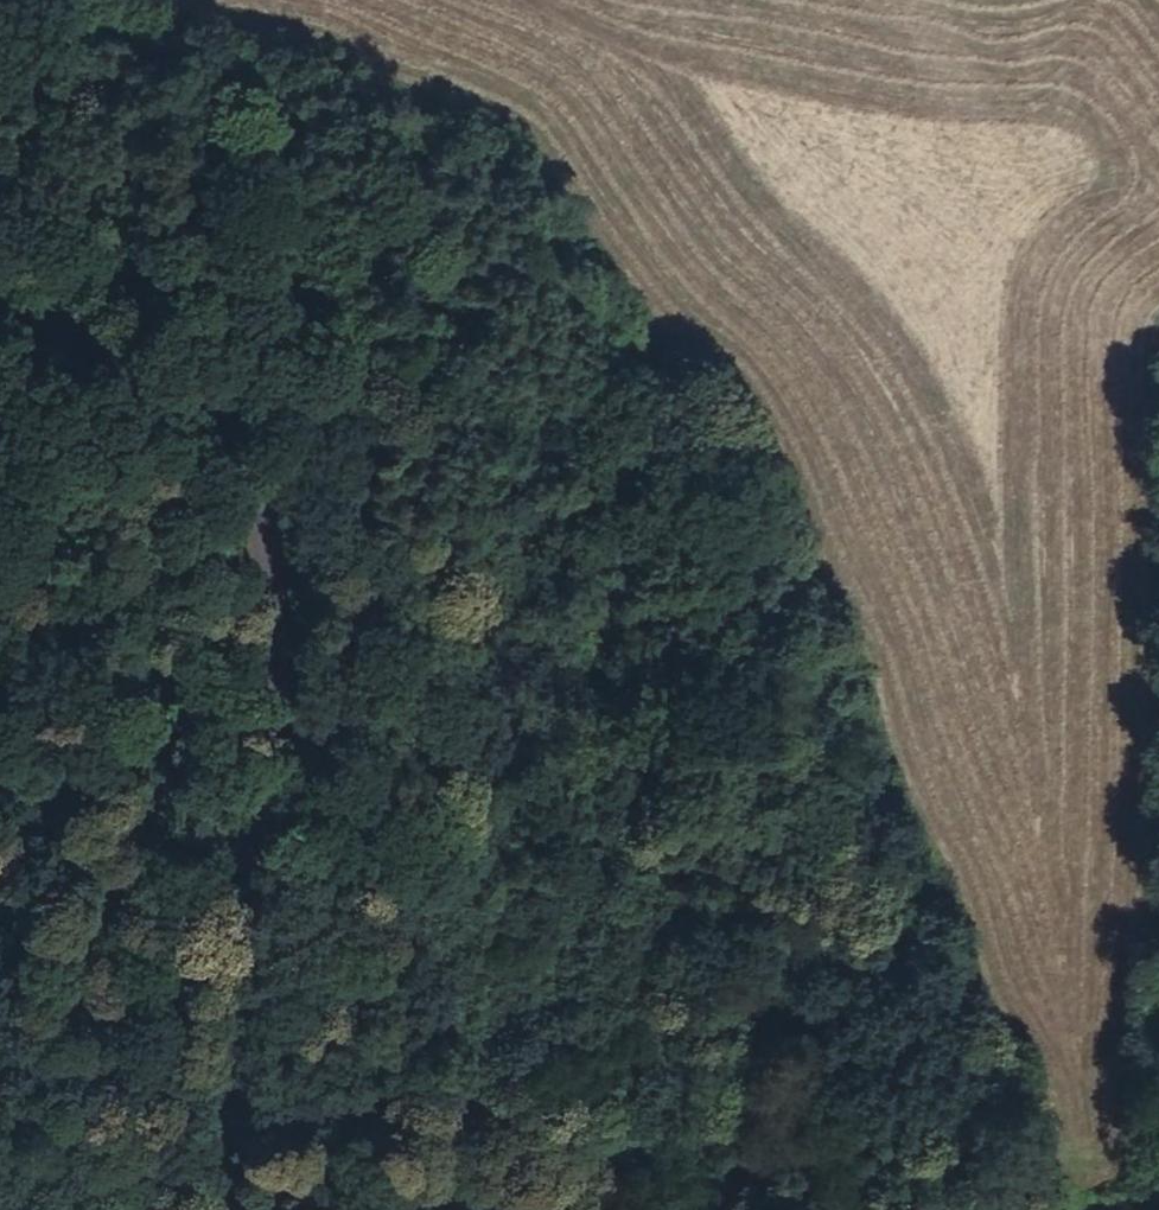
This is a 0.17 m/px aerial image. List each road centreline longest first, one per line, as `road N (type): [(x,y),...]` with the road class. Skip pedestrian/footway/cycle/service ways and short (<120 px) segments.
road 1 (tertiary): [(0,301),(185,381),(224,410),(255,454),(269,535),(270,732),(251,944),(218,1153),(230,1209)]

